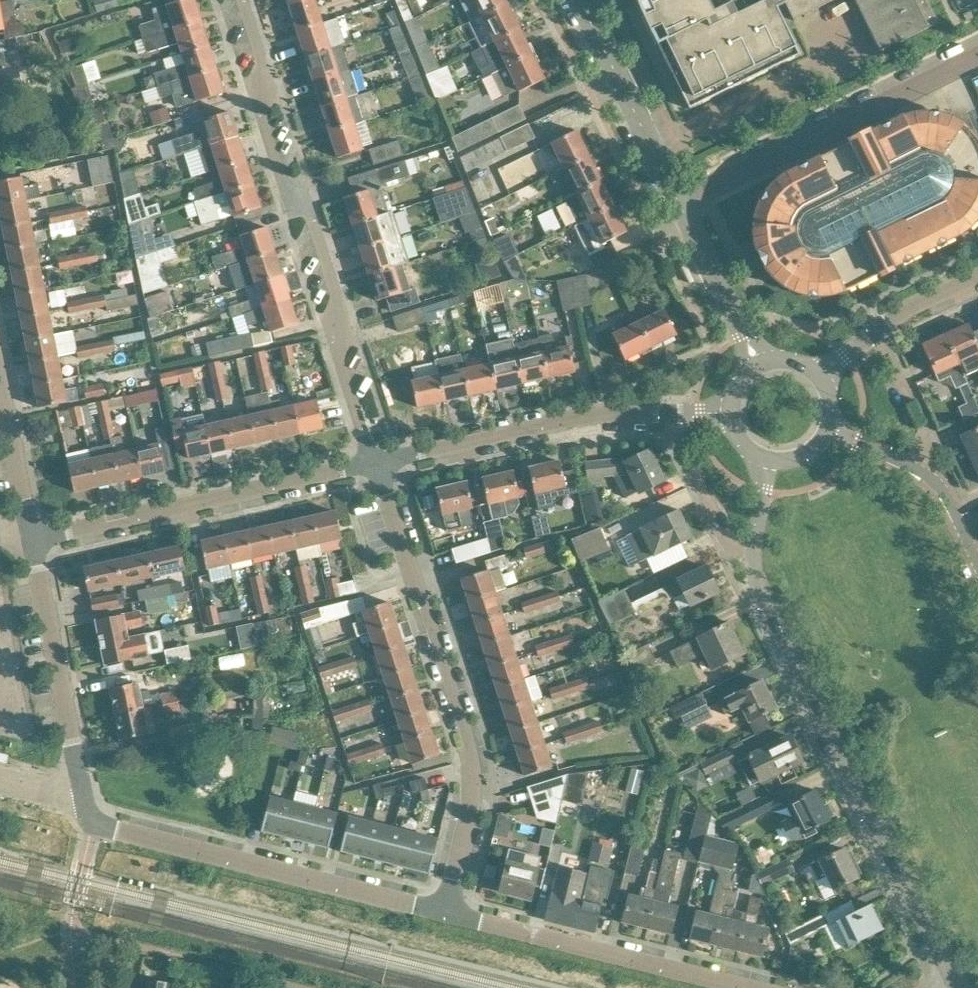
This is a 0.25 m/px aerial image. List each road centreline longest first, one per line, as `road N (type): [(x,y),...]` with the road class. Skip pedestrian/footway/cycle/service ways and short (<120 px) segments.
road 1 (residential): [(448,913),(93,823),(32,539)]
road 2 (tertiary): [(764,461),(751,554),(761,591),(954,987)]
road 3 (residential): [(377,464),(340,364),(336,295),(311,215),(281,180),(263,121),(262,60),(242,0)]
road 4 (residential): [(448,913),(469,807),(469,745),(377,464)]
road 5 (residential): [(377,464),(584,414),(727,413)]
road 6 (residential): [(32,539),(377,464)]
road 7 (residential): [(679,204),(977,57)]
road 8 (residential): [(748,987),(448,913)]
road 9 (tertiary): [(679,204),(580,0)]
road 10 (tertiary): [(977,563),(933,481),(829,429)]
road 11 (residential): [(819,375),(909,307),(977,276)]
road 12 (tertiary): [(755,364),(679,204)]
road 13 (residential): [(32,539),(0,384)]

